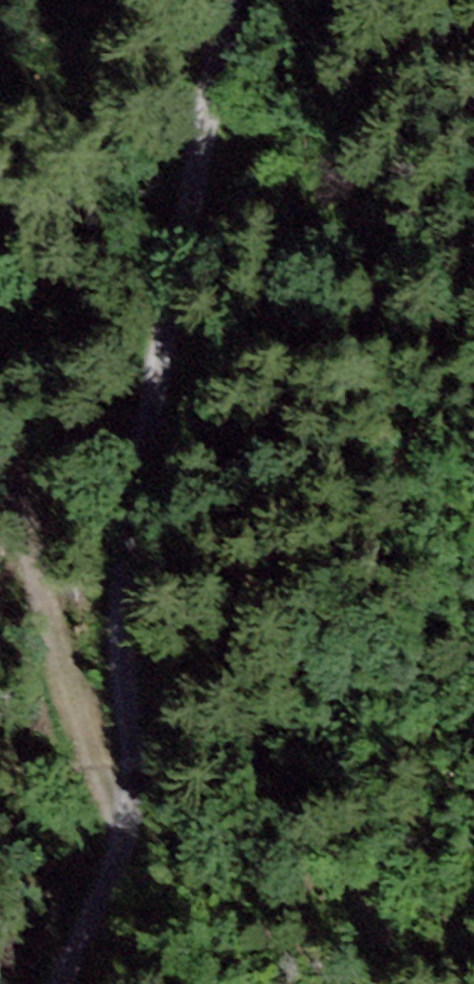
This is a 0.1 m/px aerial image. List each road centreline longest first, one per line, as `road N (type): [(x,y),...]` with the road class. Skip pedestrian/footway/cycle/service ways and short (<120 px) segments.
road 1 (track): [(214,0),(122,562),(120,823),(58,983)]
road 2 (track): [(0,361),(72,688),(120,823)]

